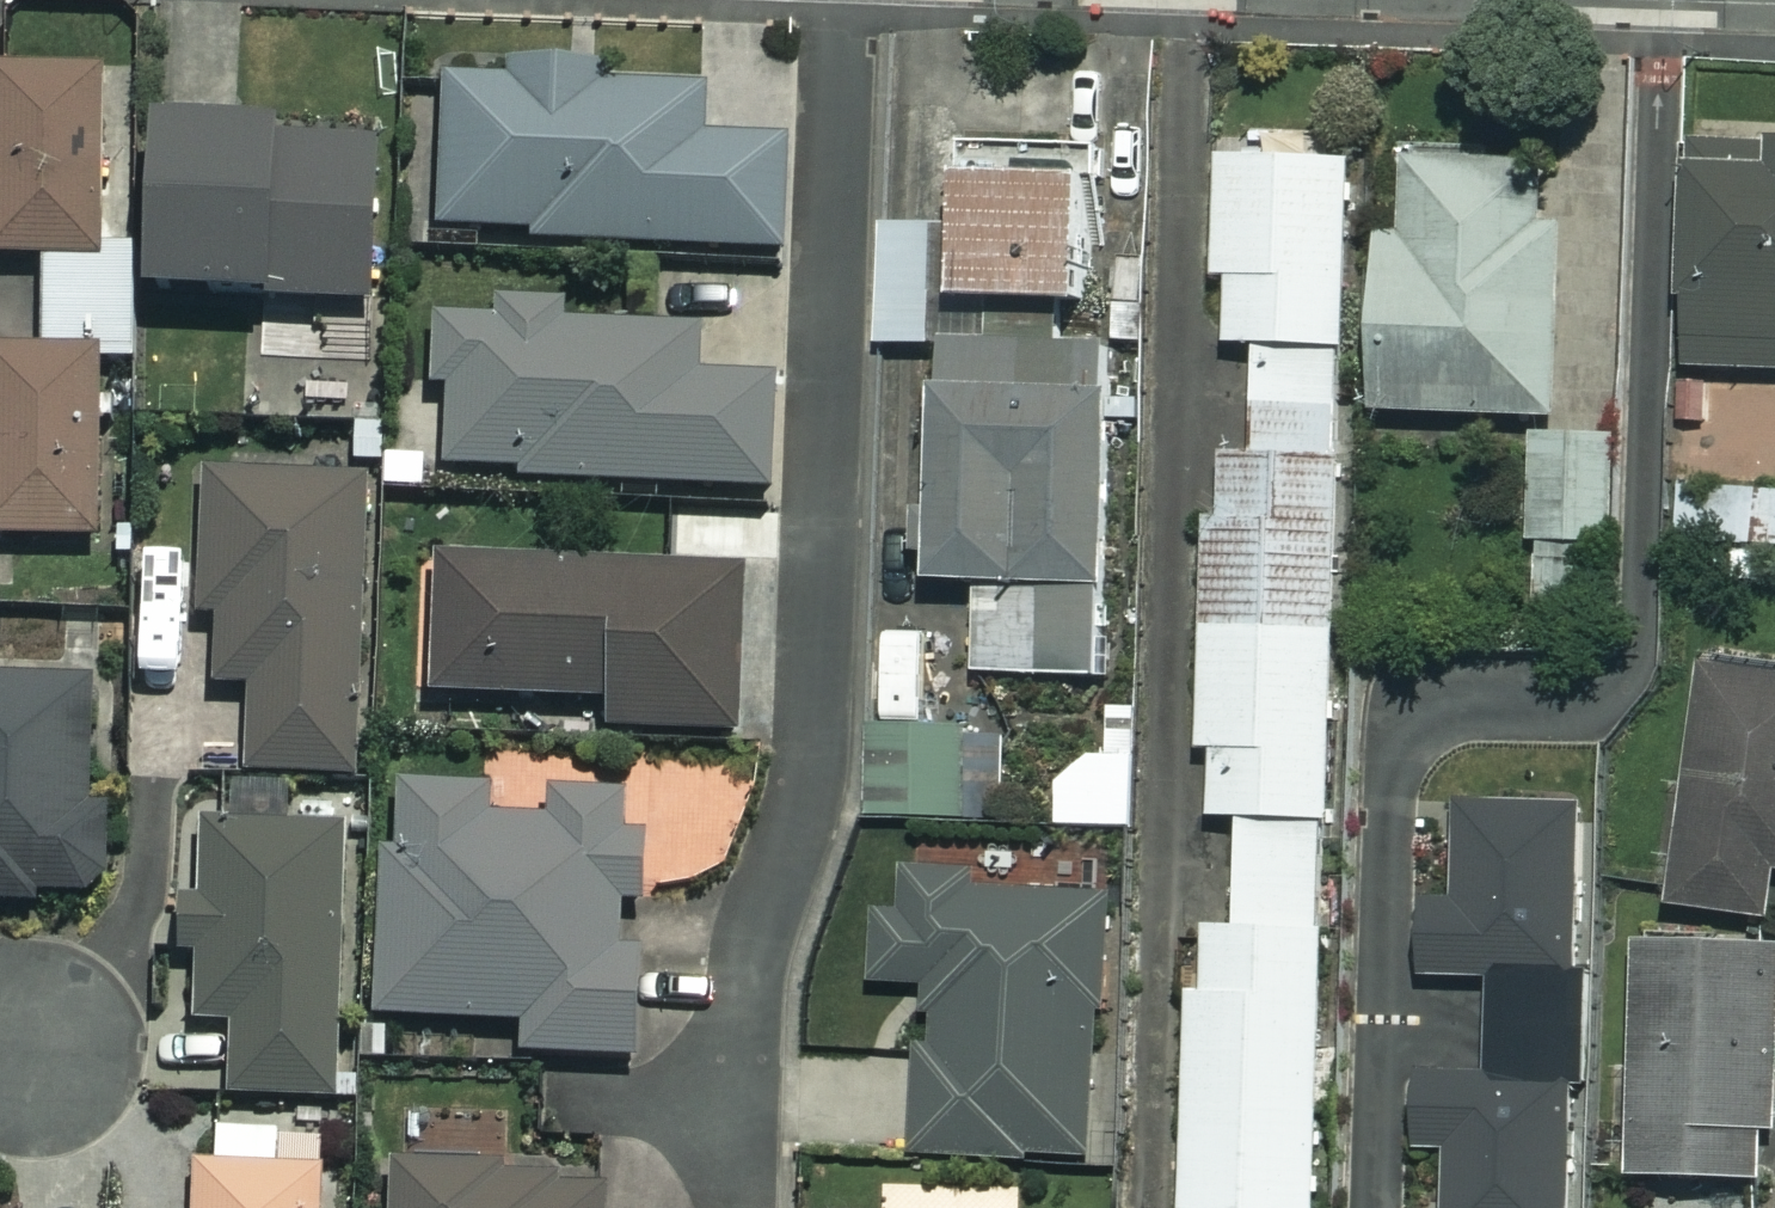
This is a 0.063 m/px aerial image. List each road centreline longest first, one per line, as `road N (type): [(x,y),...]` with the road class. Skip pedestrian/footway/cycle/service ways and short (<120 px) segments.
road 1 (residential): [(730,1181),(736,1026),(748,959),(801,802),(816,720),(837,0)]

